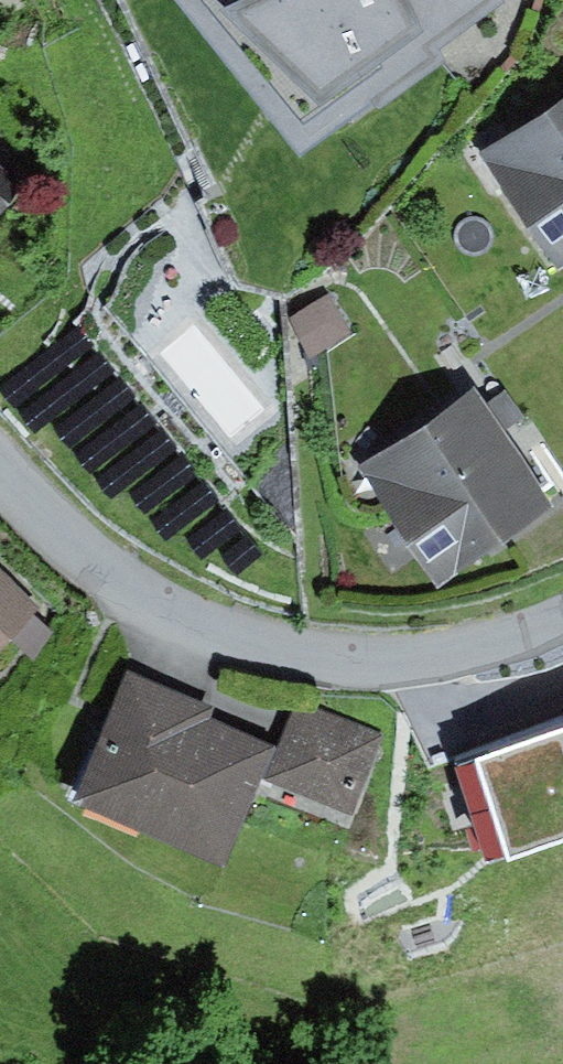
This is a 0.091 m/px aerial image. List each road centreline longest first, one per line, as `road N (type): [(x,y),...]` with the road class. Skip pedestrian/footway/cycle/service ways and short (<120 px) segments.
road 1 (residential): [(562,615),(402,661),(334,661),(240,643),(155,607),(99,570),(0,467)]

